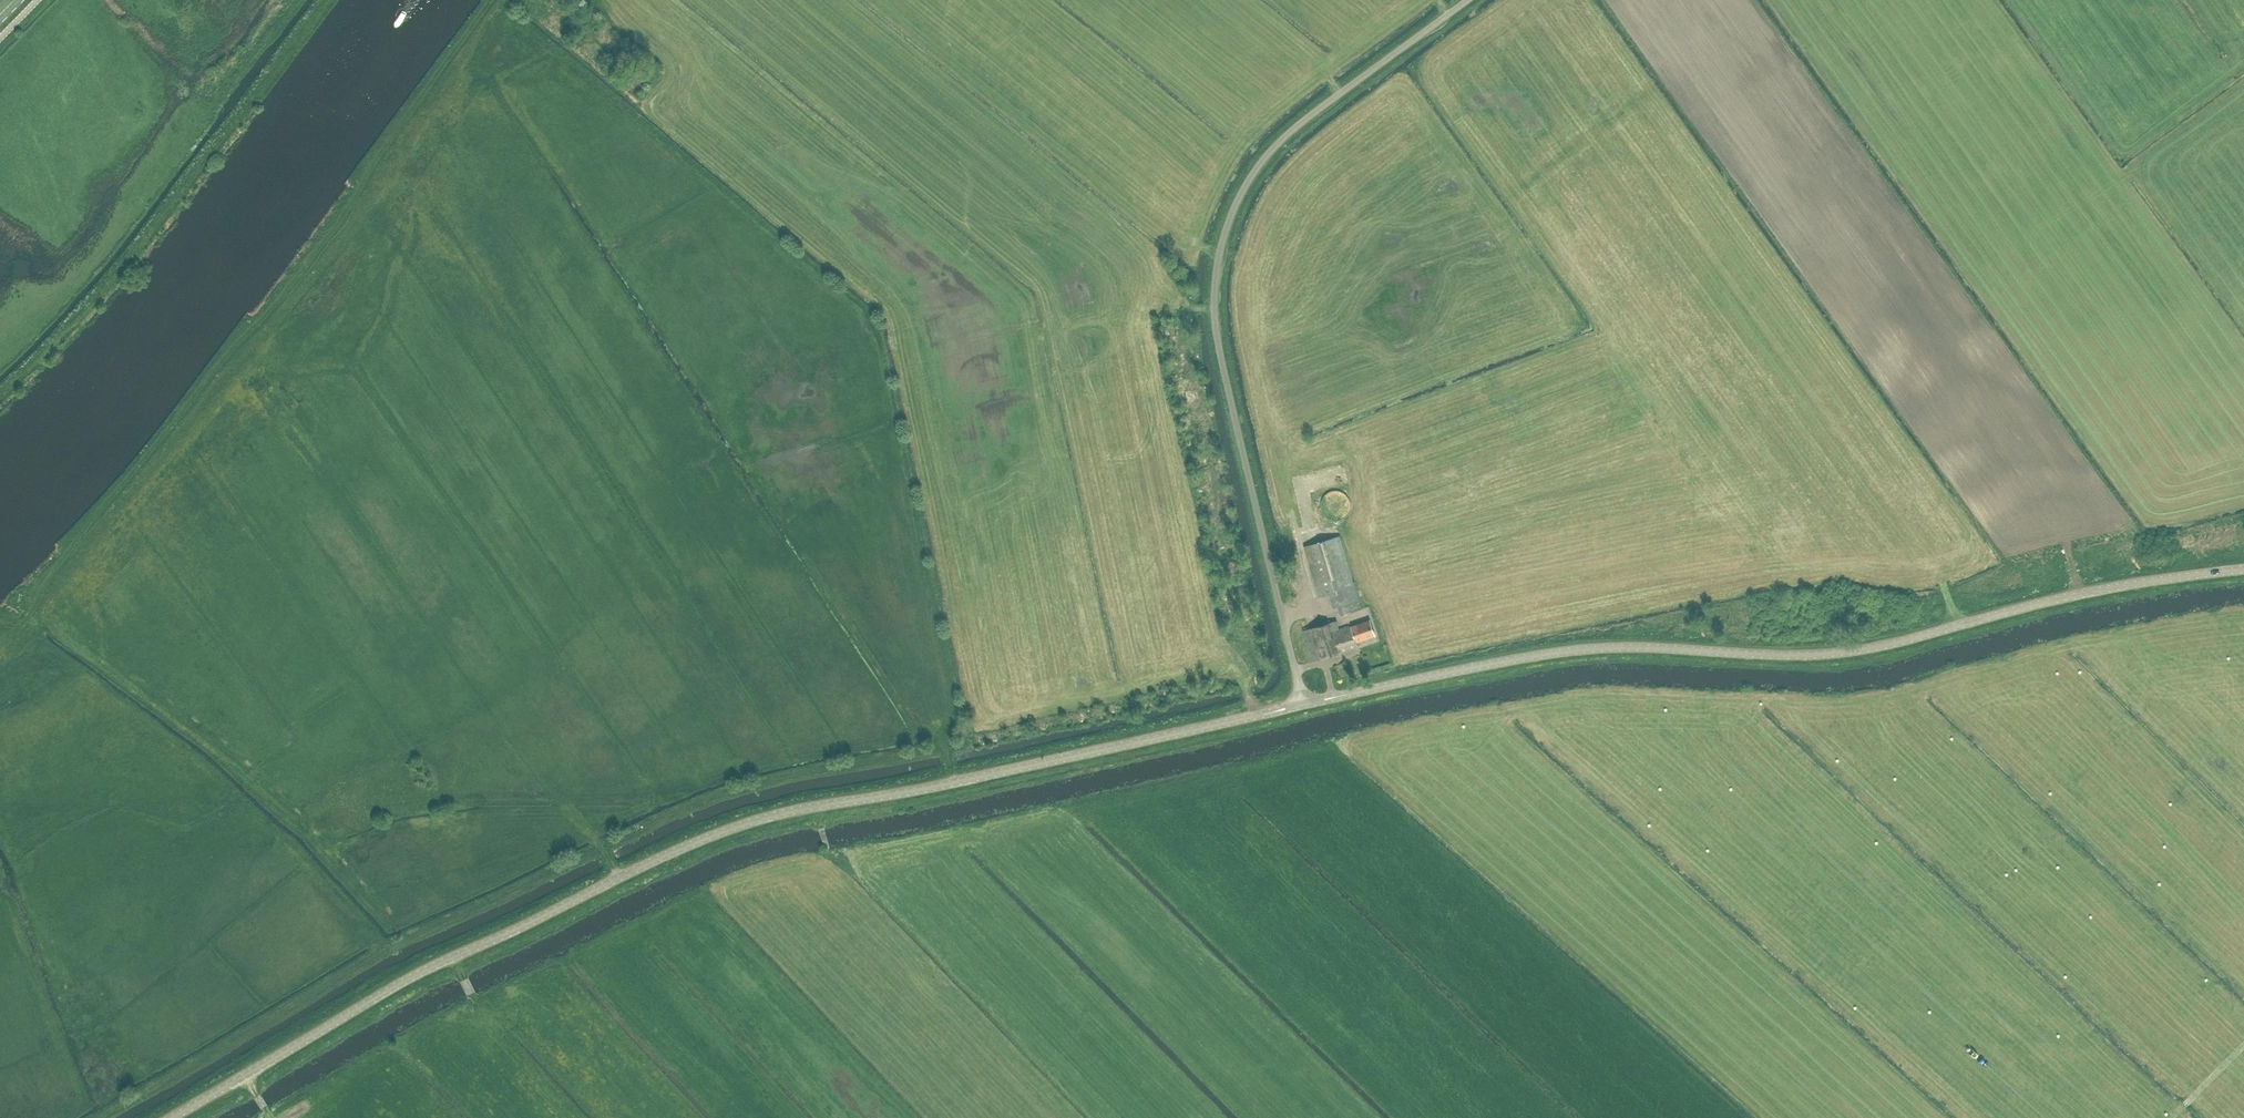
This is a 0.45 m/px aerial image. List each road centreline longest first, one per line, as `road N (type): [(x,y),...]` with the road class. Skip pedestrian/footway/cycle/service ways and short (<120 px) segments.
road 1 (unclassified): [(171,1117),(414,974),(709,835),(787,811),(1304,702)]
road 2 (unclassified): [(1304,702),(1580,648),(1847,652),(2095,590),(2243,570)]
road 3 (unclassified): [(1304,702),(1218,345),(1217,261),(1244,186),(1282,139),(1467,0)]

